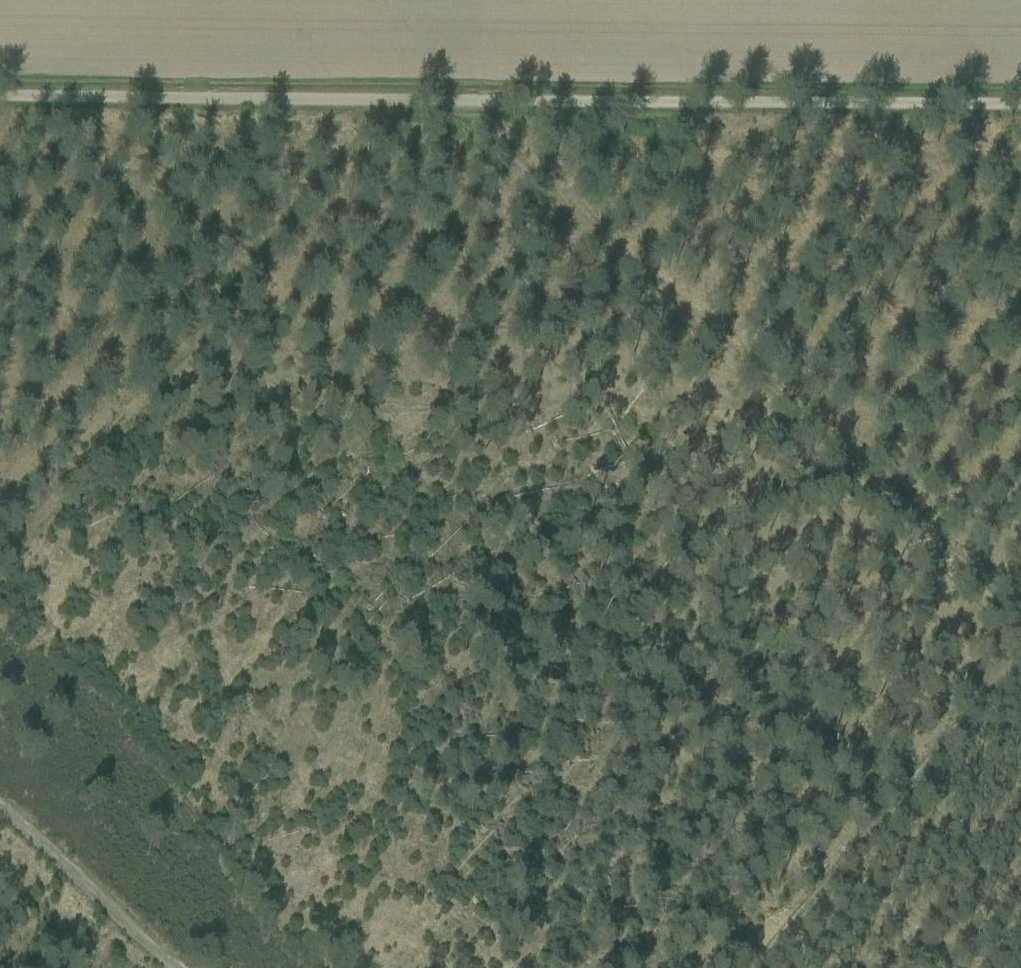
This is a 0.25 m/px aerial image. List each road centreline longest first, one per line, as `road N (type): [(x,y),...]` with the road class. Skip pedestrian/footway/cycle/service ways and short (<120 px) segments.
road 1 (track): [(1020,103),(0,93)]
road 2 (track): [(1020,643),(747,967)]
road 3 (track): [(160,967),(0,823)]

